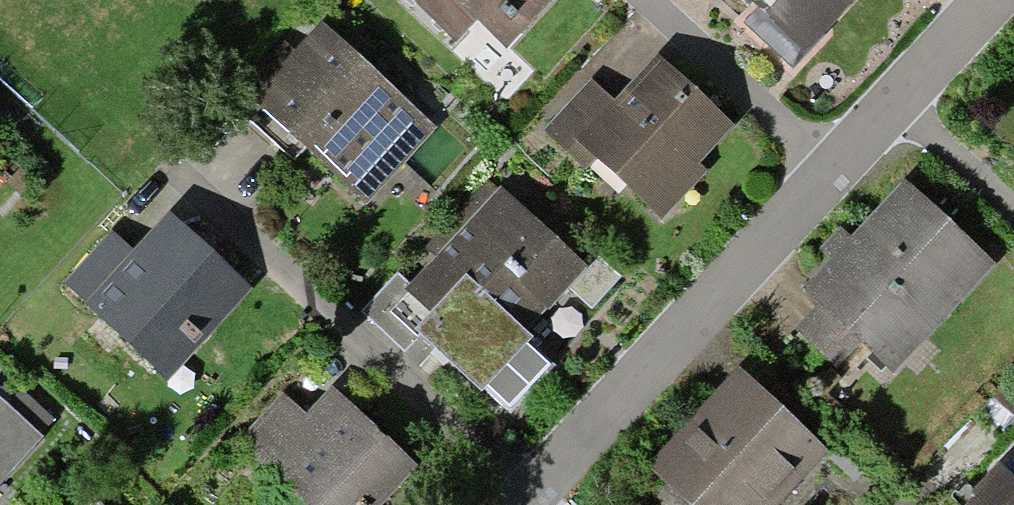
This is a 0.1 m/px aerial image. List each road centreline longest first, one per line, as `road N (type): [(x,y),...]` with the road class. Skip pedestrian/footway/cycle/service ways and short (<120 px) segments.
road 1 (residential): [(514,504),(985,0)]

